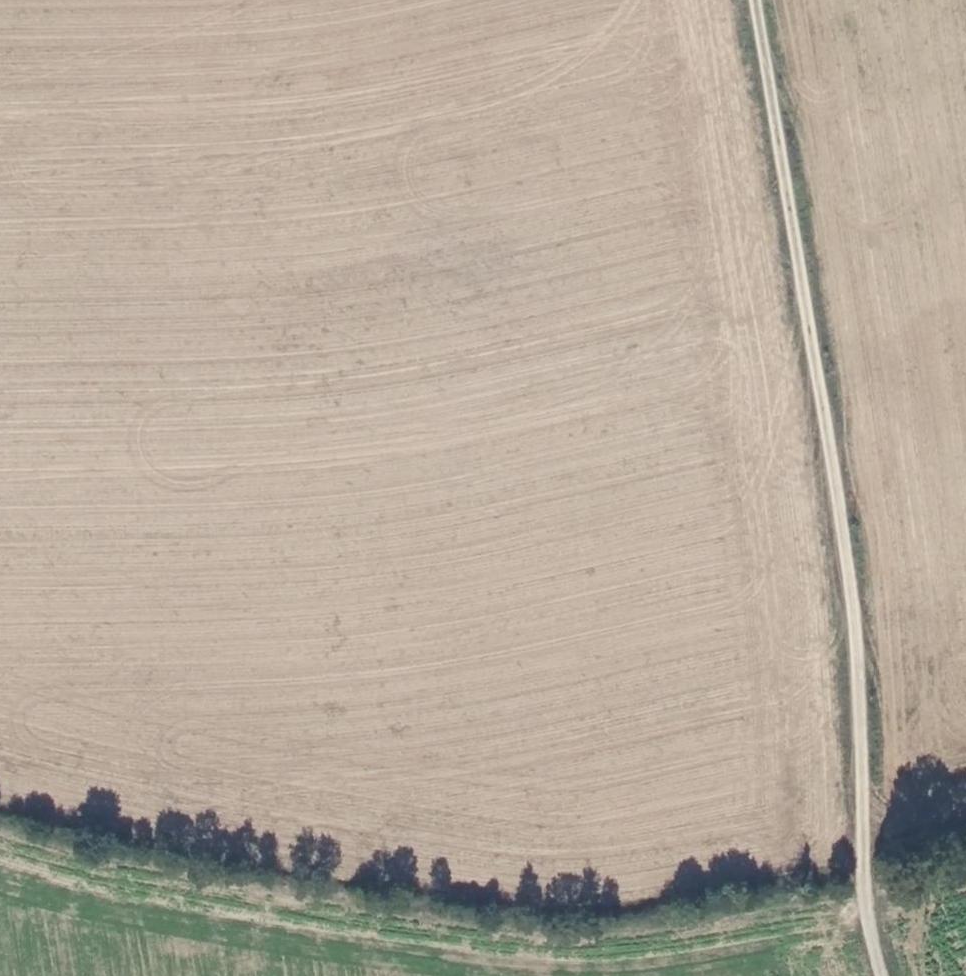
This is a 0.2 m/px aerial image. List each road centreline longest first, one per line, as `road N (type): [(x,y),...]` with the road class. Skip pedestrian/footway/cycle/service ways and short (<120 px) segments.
road 1 (track): [(755,0),(843,526),(859,658),(868,912),(882,975)]

